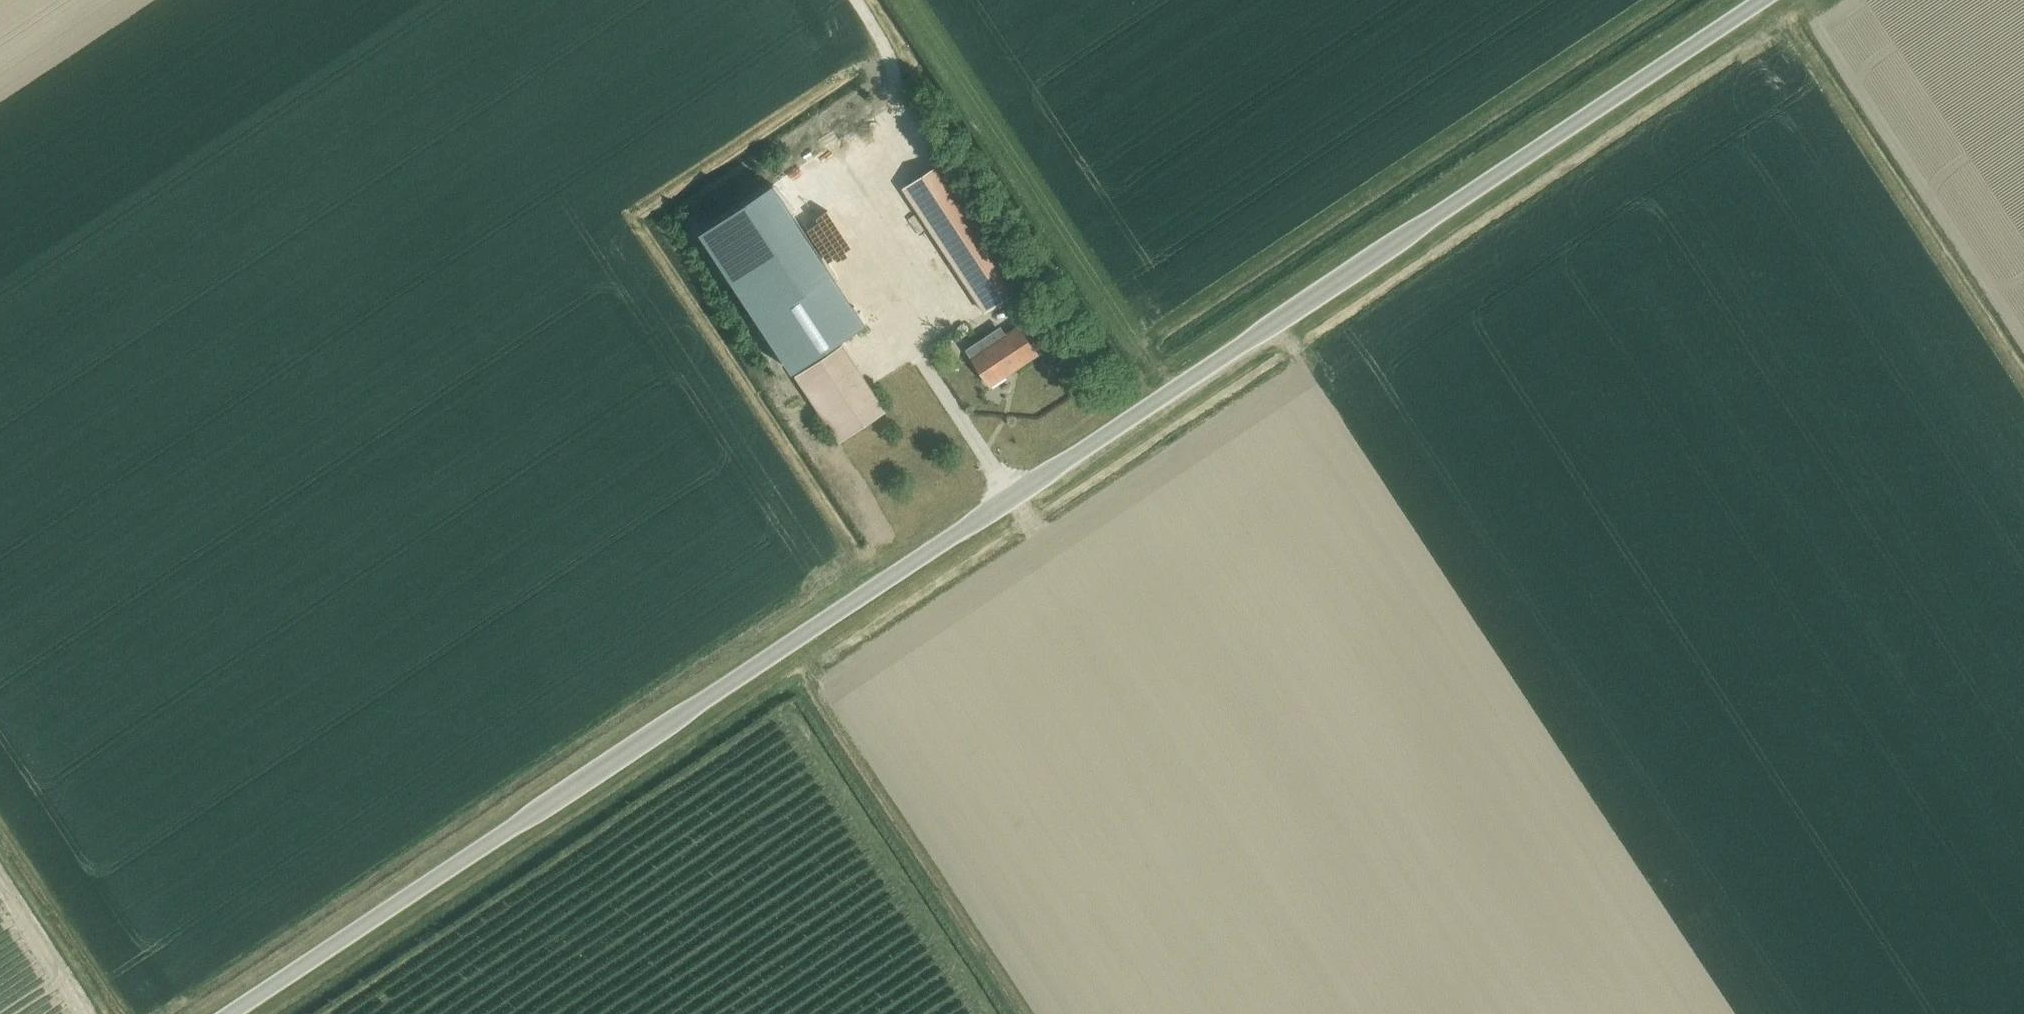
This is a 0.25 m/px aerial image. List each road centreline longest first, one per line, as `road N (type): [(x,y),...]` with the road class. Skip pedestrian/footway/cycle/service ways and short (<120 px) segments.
road 1 (unclassified): [(230,1013),(1759,0)]

